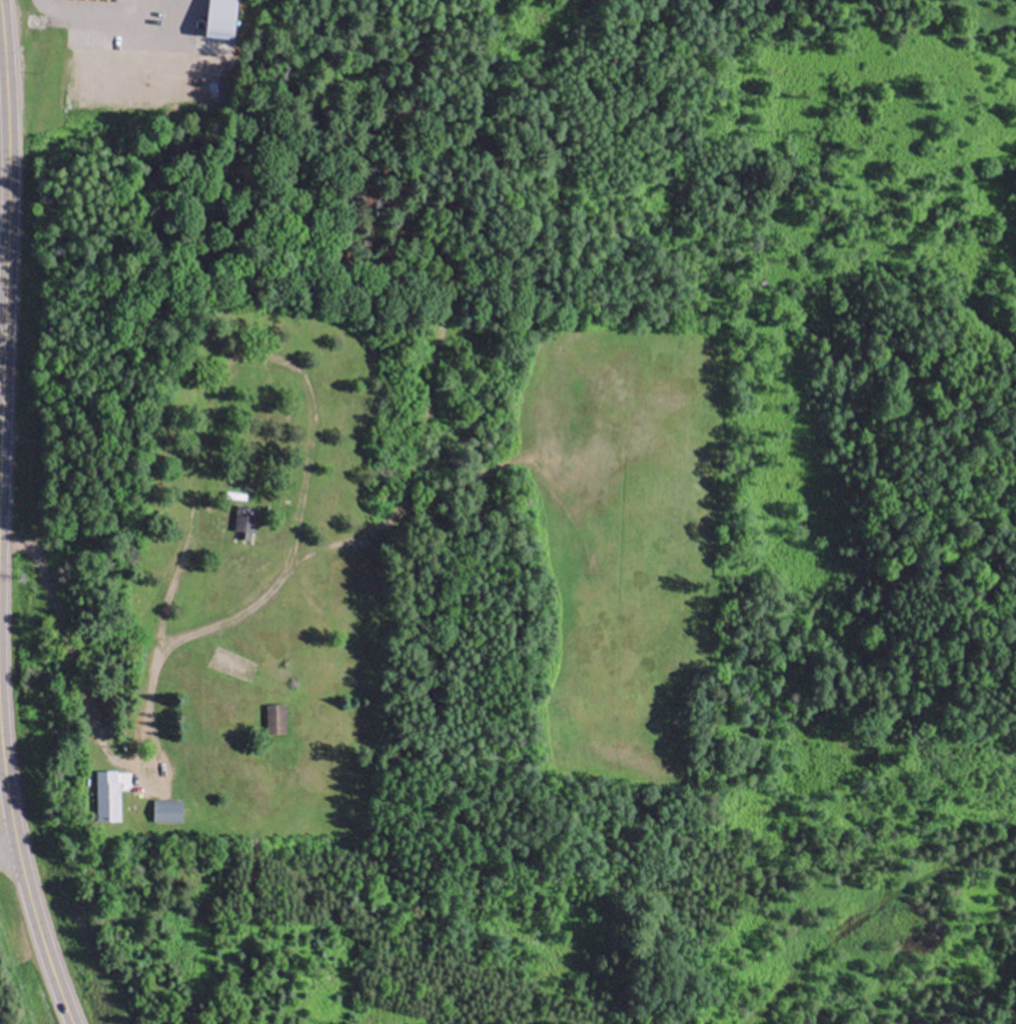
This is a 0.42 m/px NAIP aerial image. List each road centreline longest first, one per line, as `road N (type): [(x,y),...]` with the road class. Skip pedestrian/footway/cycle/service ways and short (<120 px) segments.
road 1 (primary): [(0,426),(6,136),(0,13)]
road 2 (primary): [(71,1023),(16,854),(0,744)]

